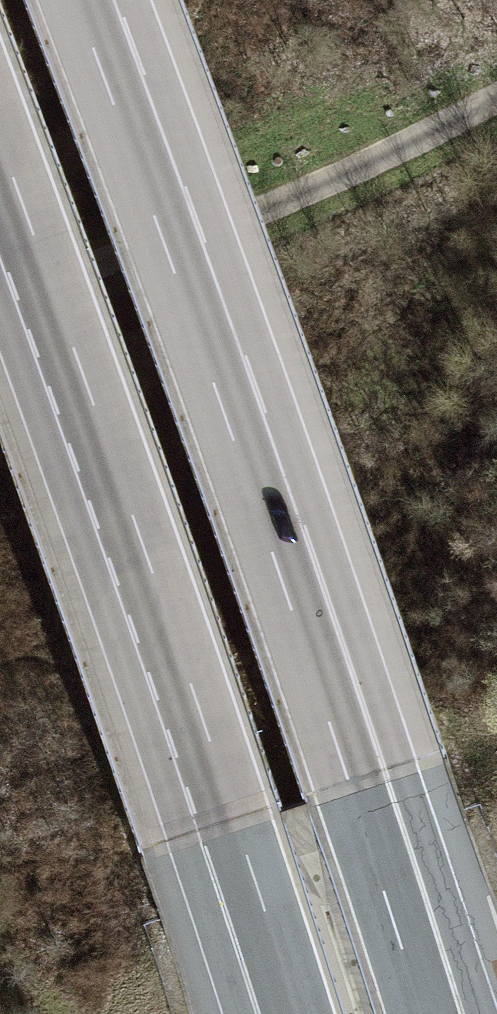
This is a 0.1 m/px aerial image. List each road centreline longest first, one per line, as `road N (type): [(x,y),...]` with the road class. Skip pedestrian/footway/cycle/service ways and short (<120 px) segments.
road 1 (motorway): [(0,141),(211,746)]
road 2 (motorway): [(484,1013),(334,555),(256,493)]
road 3 (motorway): [(426,1013),(361,795),(256,493)]
road 4 (track): [(0,305),(363,168),(496,95)]
road 5 (motorway): [(256,493),(76,0)]
road 6 (motorway): [(211,746),(298,1013)]
road 7 (motorway): [(211,746),(185,837),(243,1013)]

